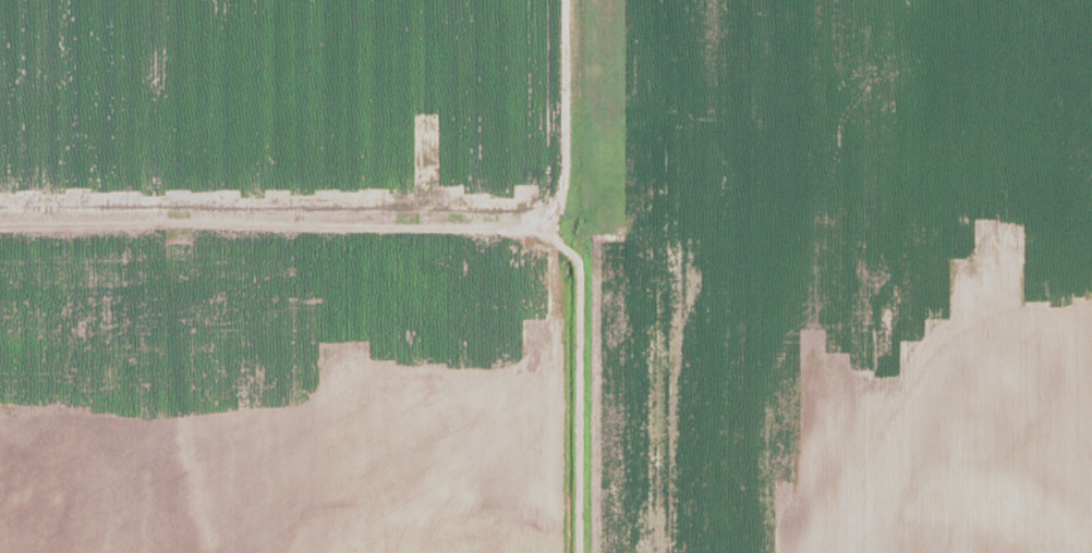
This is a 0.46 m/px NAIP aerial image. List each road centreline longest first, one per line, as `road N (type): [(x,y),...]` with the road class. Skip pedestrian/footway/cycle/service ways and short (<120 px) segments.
road 1 (residential): [(1091,264),(657,244),(578,231),(0,228)]
road 2 (residential): [(576,552),(580,0)]
road 3 (residential): [(156,228),(208,552)]

